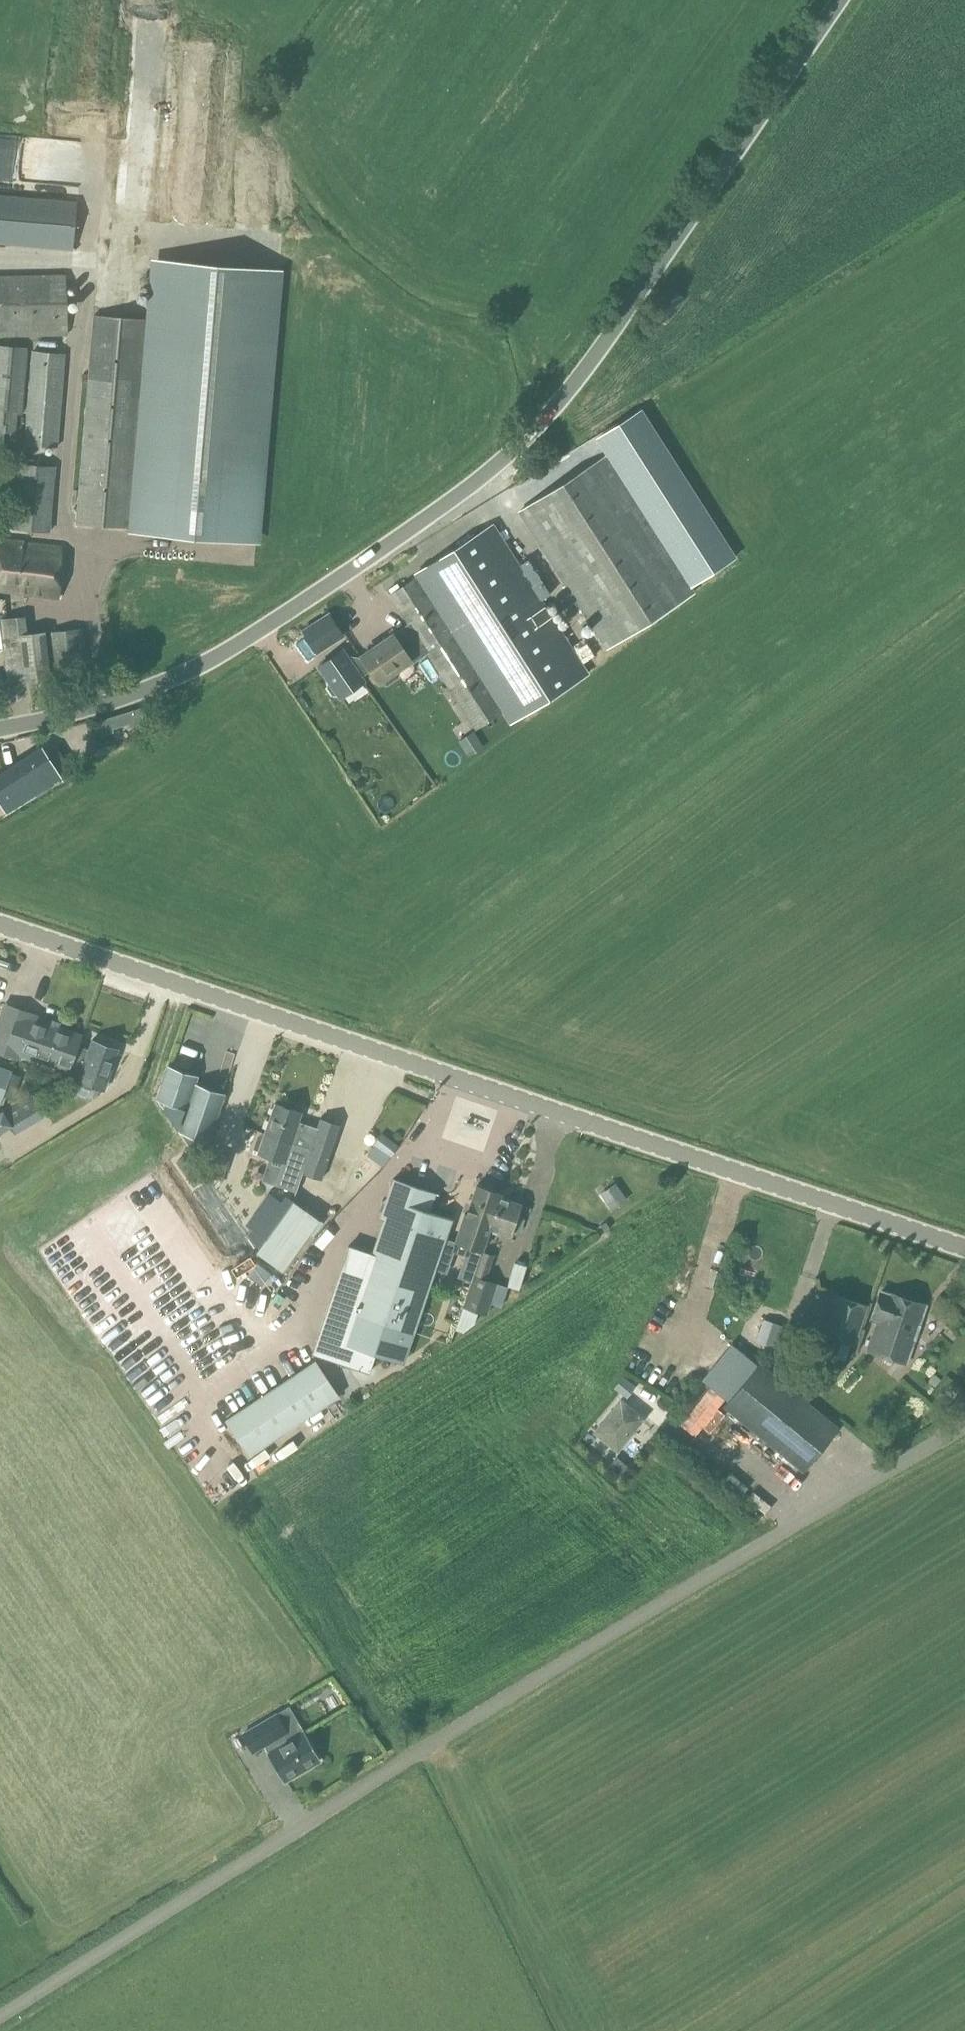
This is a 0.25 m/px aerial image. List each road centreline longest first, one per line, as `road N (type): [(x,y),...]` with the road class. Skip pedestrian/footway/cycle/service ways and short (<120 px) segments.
road 1 (unclassified): [(0,736),(190,683),(414,526),(493,482),(562,410),(847,0)]
road 2 (unclassified): [(0,2007),(964,1415)]
road 3 (unclassified): [(964,1239),(0,918)]

